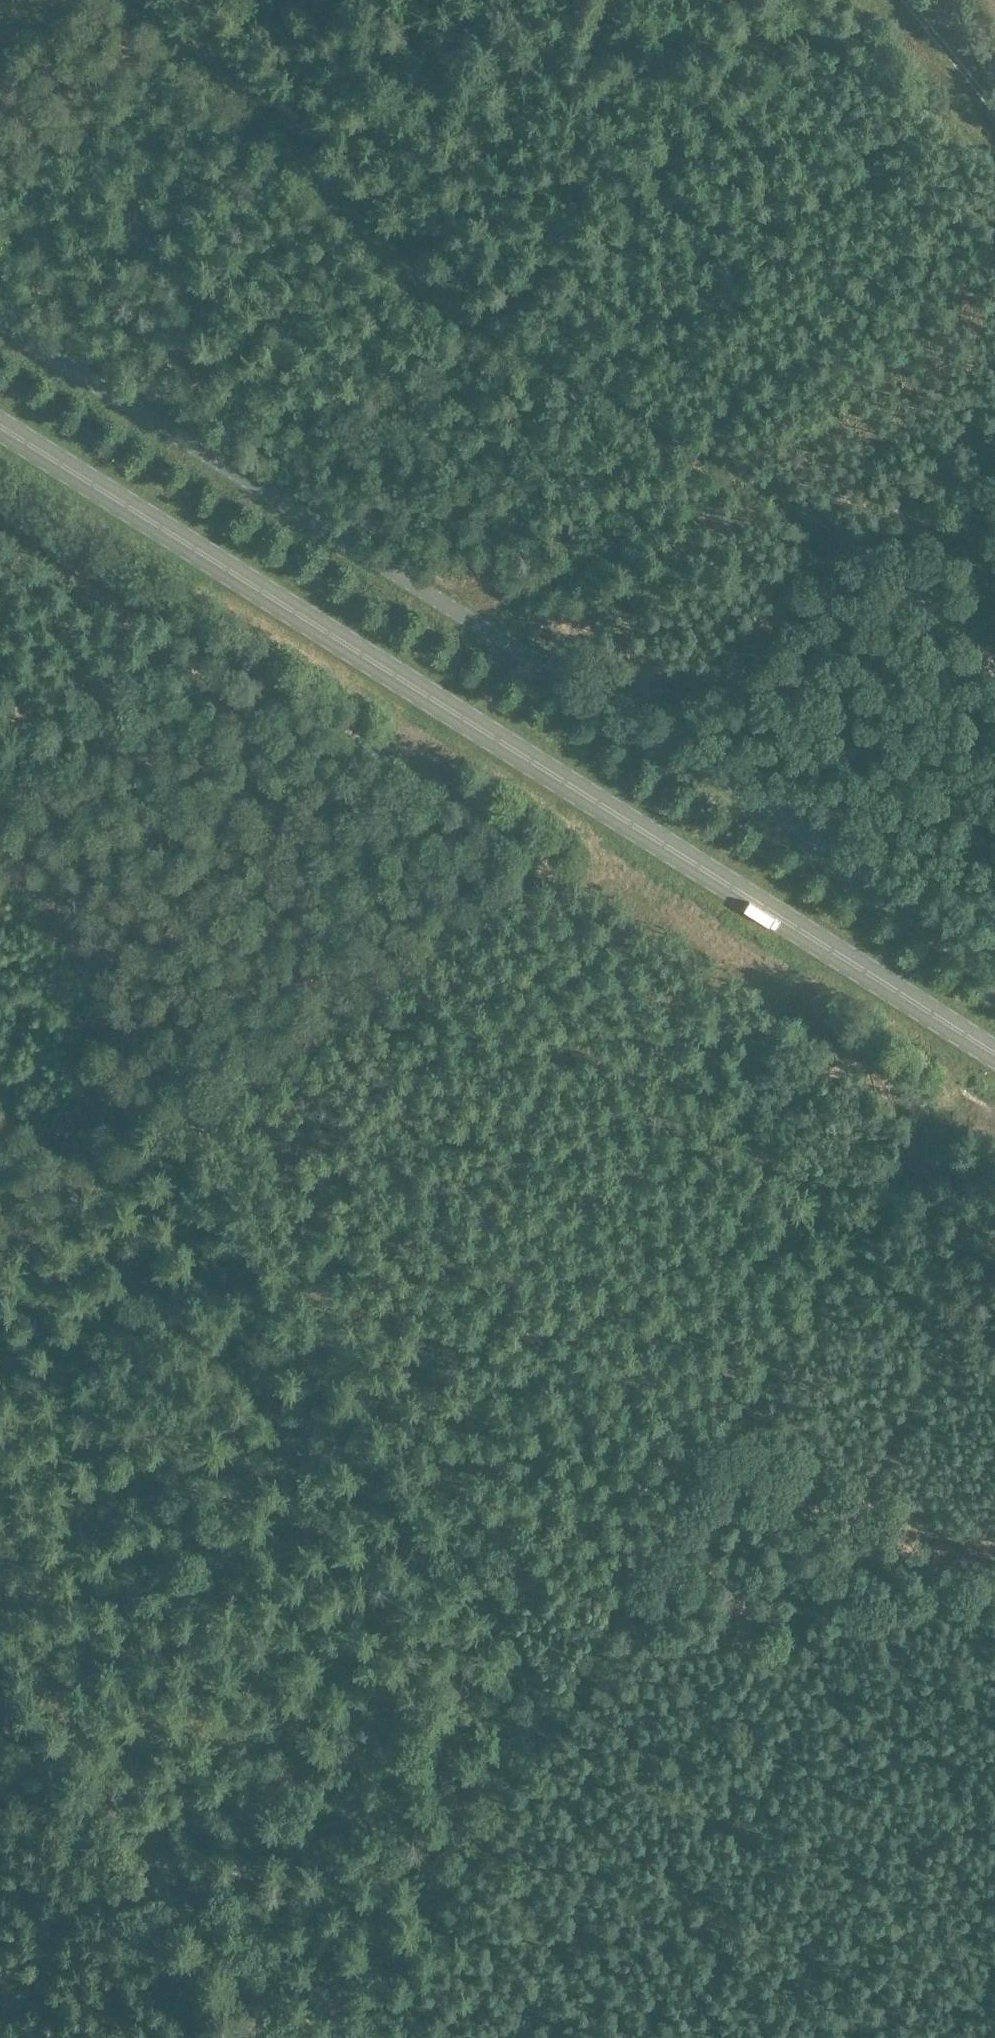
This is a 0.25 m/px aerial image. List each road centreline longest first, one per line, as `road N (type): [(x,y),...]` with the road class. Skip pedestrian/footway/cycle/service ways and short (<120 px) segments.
road 1 (unclassified): [(994,965),(703,768),(0,325)]
road 2 (primary): [(994,1054),(0,426)]
road 3 (track): [(994,651),(815,511),(486,334),(151,0)]
road 4 (track): [(266,2037),(0,1588)]
road 5 (track): [(994,102),(911,0)]

